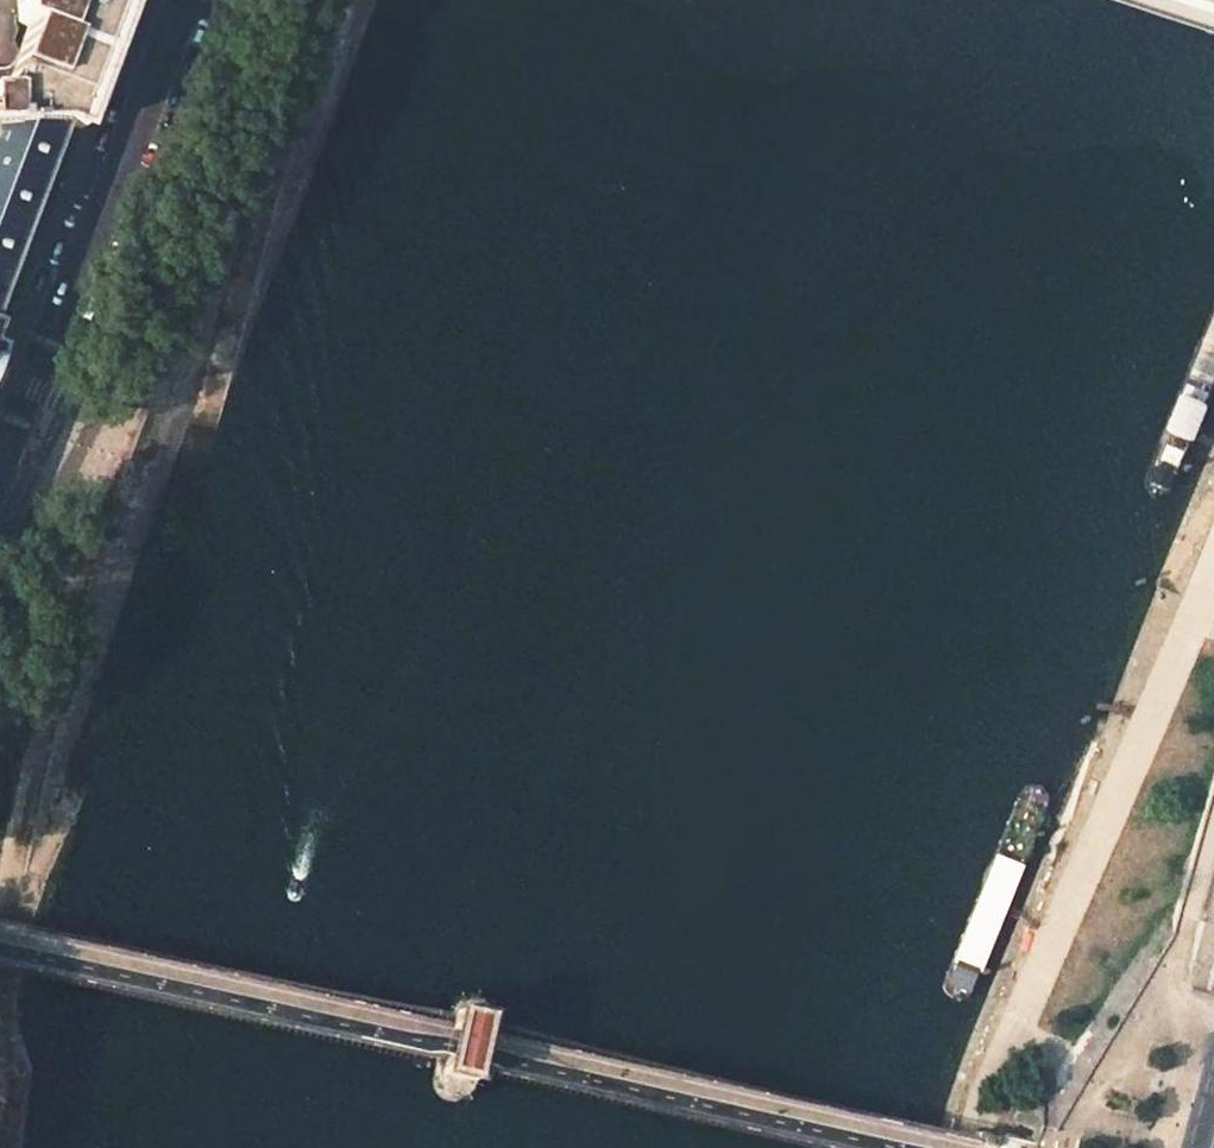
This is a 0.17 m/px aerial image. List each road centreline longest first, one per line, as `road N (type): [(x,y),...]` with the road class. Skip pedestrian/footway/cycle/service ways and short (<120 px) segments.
road 1 (primary): [(0,486),(194,0)]

